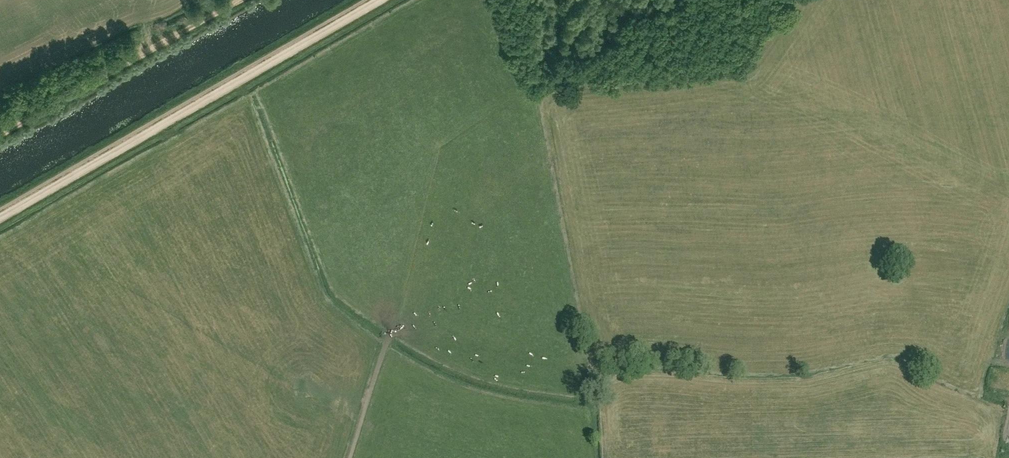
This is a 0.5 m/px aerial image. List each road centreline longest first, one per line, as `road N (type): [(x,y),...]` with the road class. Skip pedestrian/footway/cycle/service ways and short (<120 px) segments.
road 1 (track): [(0,218),(380,0)]
road 2 (track): [(0,134),(239,0)]
road 3 (track): [(392,330),(352,457)]

